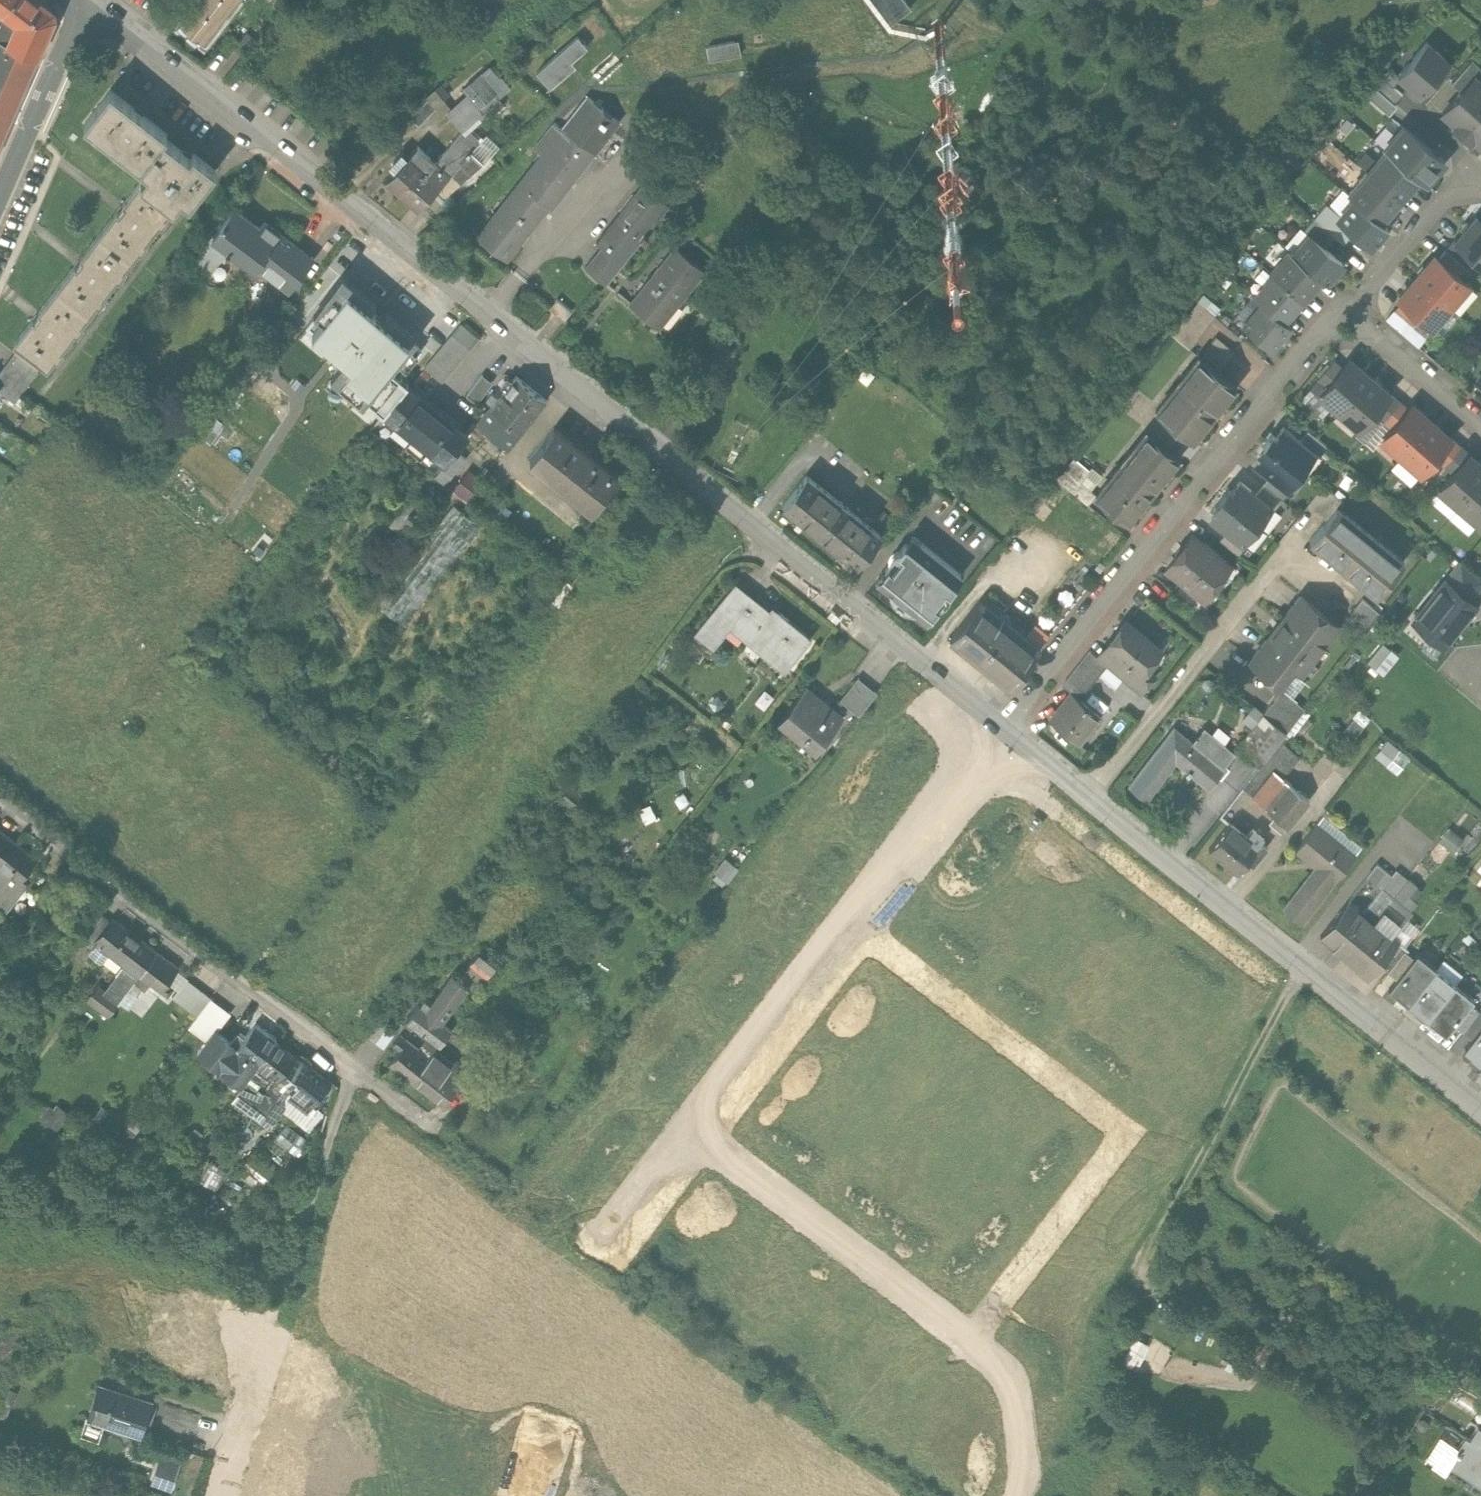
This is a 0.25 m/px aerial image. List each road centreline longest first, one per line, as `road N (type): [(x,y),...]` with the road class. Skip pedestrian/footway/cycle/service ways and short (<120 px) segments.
road 1 (tertiary): [(95,1),(1007,722)]
road 2 (residential): [(852,923),(1126,1132),(967,1339),(696,1128)]
road 3 (tertiary): [(1007,722),(1480,1108)]
road 4 (residential): [(1350,308),(1007,722)]
road 5 (residential): [(696,1128),(601,1252),(353,1067)]
road 6 (residential): [(0,792),(353,1067)]
road 7 (track): [(1299,961),(1219,1126),(1145,1254)]
road 8 (residential): [(852,923),(696,1128)]
road 9 (residential): [(1007,722),(852,923)]
road 10 (residential): [(0,208),(95,1)]
road 11 (residential): [(1471,164),(1350,308)]
road 12 (residential): [(1480,420),(1350,308)]
road 13 (residential): [(259,1357),(215,1495)]

